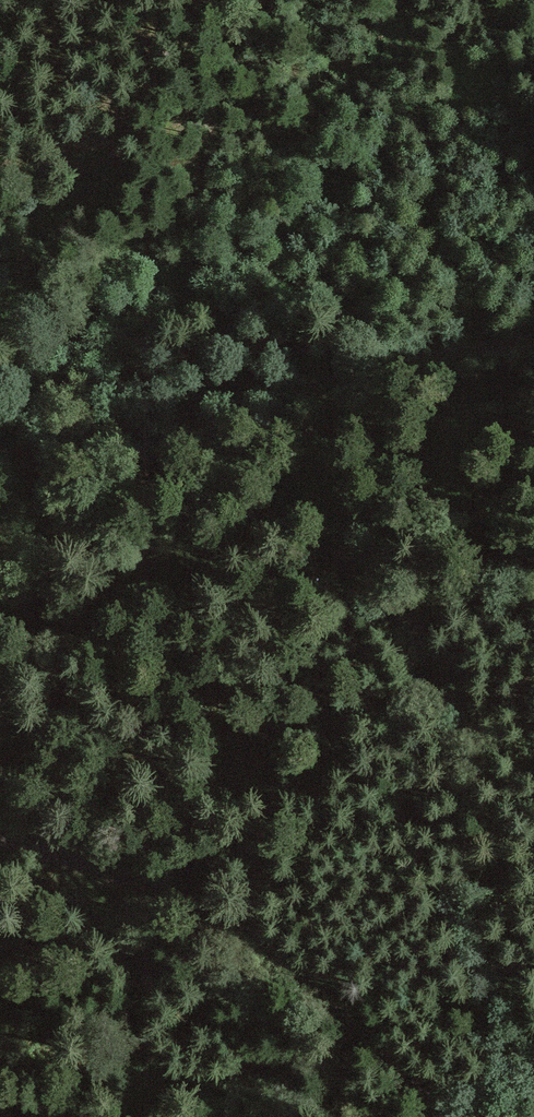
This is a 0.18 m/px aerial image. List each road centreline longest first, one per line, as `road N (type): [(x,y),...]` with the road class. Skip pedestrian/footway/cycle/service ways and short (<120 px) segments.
road 1 (track): [(533,1053),(463,841),(441,747),(337,516),(325,459),(331,380)]
road 2 (track): [(0,453),(27,456),(331,380),(533,345)]
road 3 (track): [(445,1116),(322,997),(232,923),(119,871),(0,841)]

